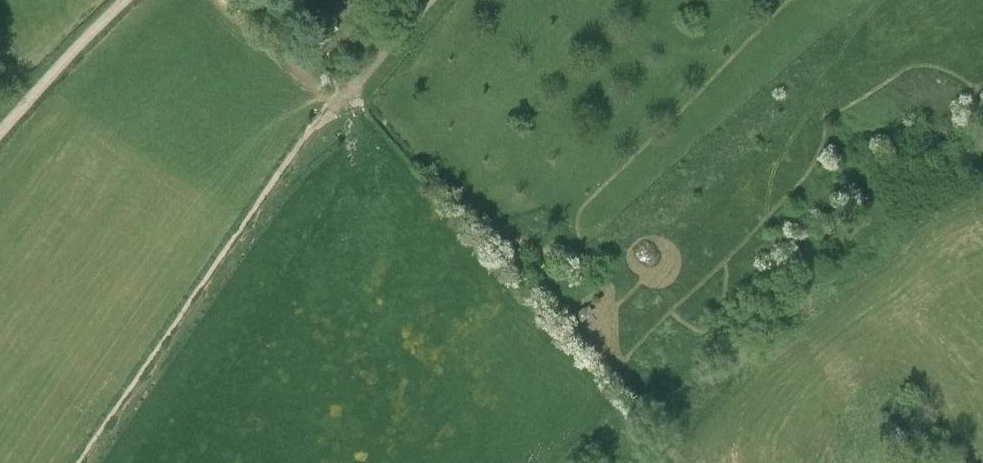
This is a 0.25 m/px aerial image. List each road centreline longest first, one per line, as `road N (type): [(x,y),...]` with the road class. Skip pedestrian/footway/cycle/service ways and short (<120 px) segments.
road 1 (track): [(120,0),(0,125)]

